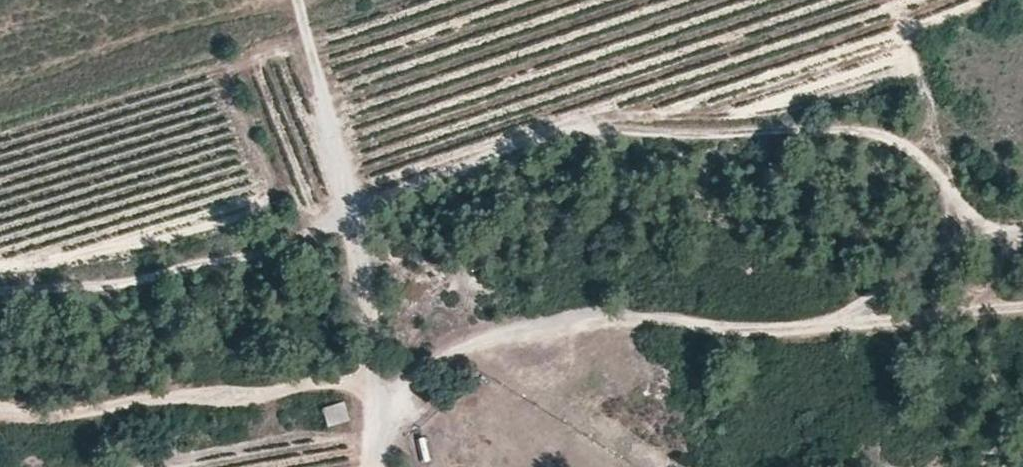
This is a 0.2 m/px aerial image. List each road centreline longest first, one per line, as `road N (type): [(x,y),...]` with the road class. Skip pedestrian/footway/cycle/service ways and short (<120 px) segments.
road 1 (track): [(375,387),(514,322),(632,316),(760,332),(829,325),(981,229),(1022,224)]
road 2 (track): [(981,229),(926,162),(887,139),(829,129),(594,131),(347,205)]
road 3 (track): [(375,387),(341,170),(299,0)]
road 4 (track): [(375,387),(0,408)]
road 5 (track): [(1022,304),(829,325)]

